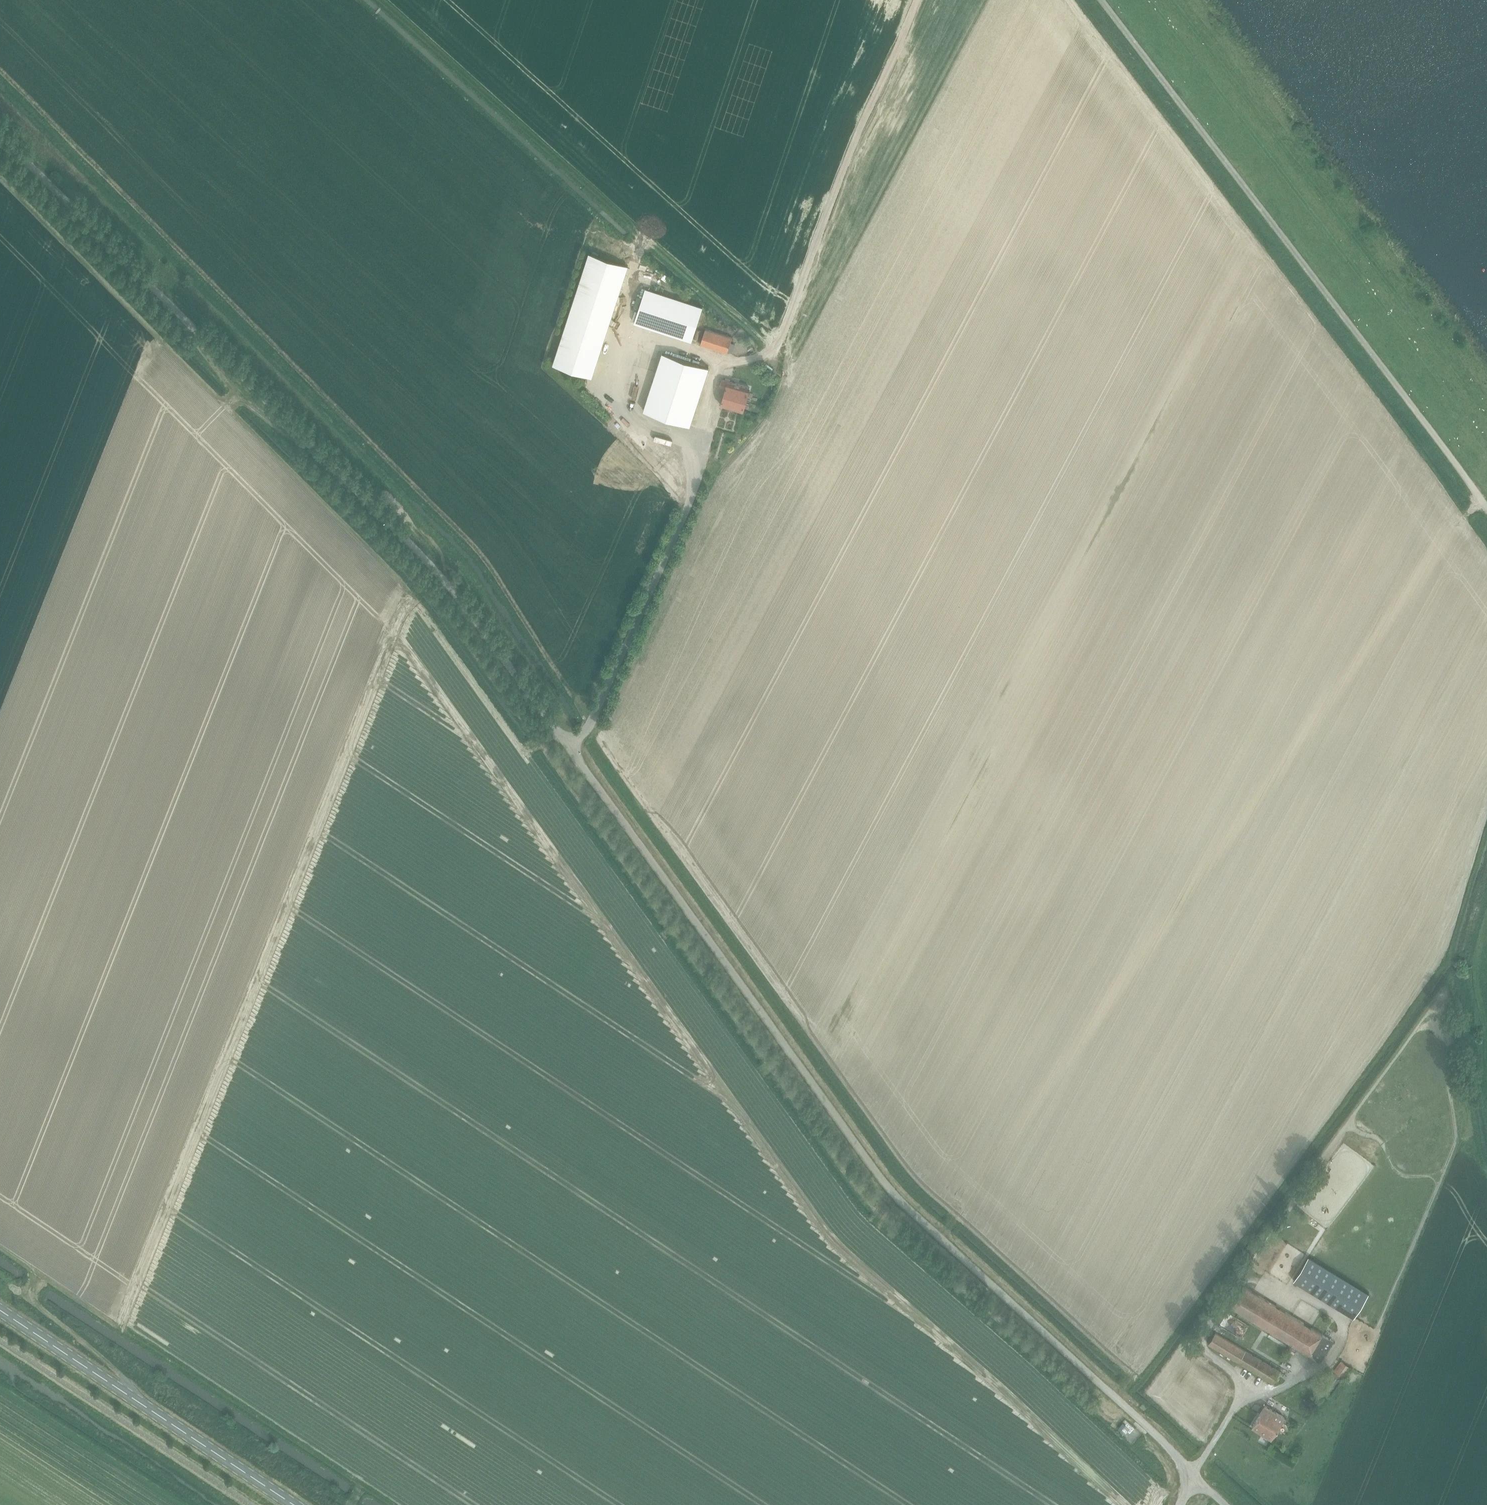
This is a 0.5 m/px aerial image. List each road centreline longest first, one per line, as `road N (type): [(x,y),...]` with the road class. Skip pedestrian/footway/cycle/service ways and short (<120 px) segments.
road 1 (unclassified): [(1193,1477),(944,1246),(844,1125),(428,561),(0,129)]
road 2 (unclassified): [(1486,512),(1101,0)]
road 3 (track): [(722,362),(759,358),(780,344),(918,0)]
road 4 (secondary): [(293,1504),(0,1310)]

